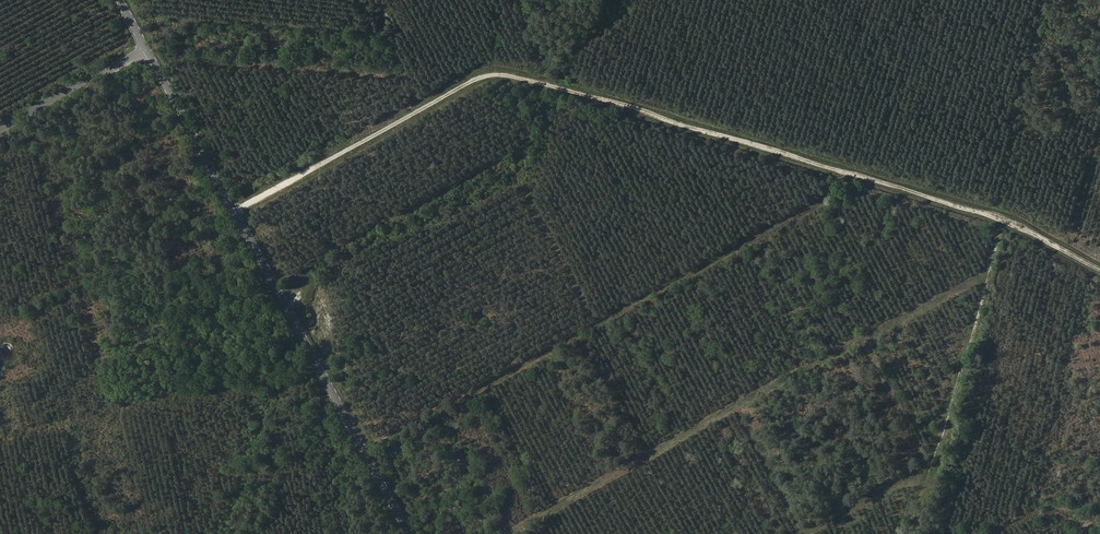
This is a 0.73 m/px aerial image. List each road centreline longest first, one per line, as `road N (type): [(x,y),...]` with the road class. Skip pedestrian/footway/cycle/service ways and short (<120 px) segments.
road 1 (track): [(238,206),(491,75),(1007,220),(1099,271)]
road 2 (tertiary): [(128,0),(414,533)]

